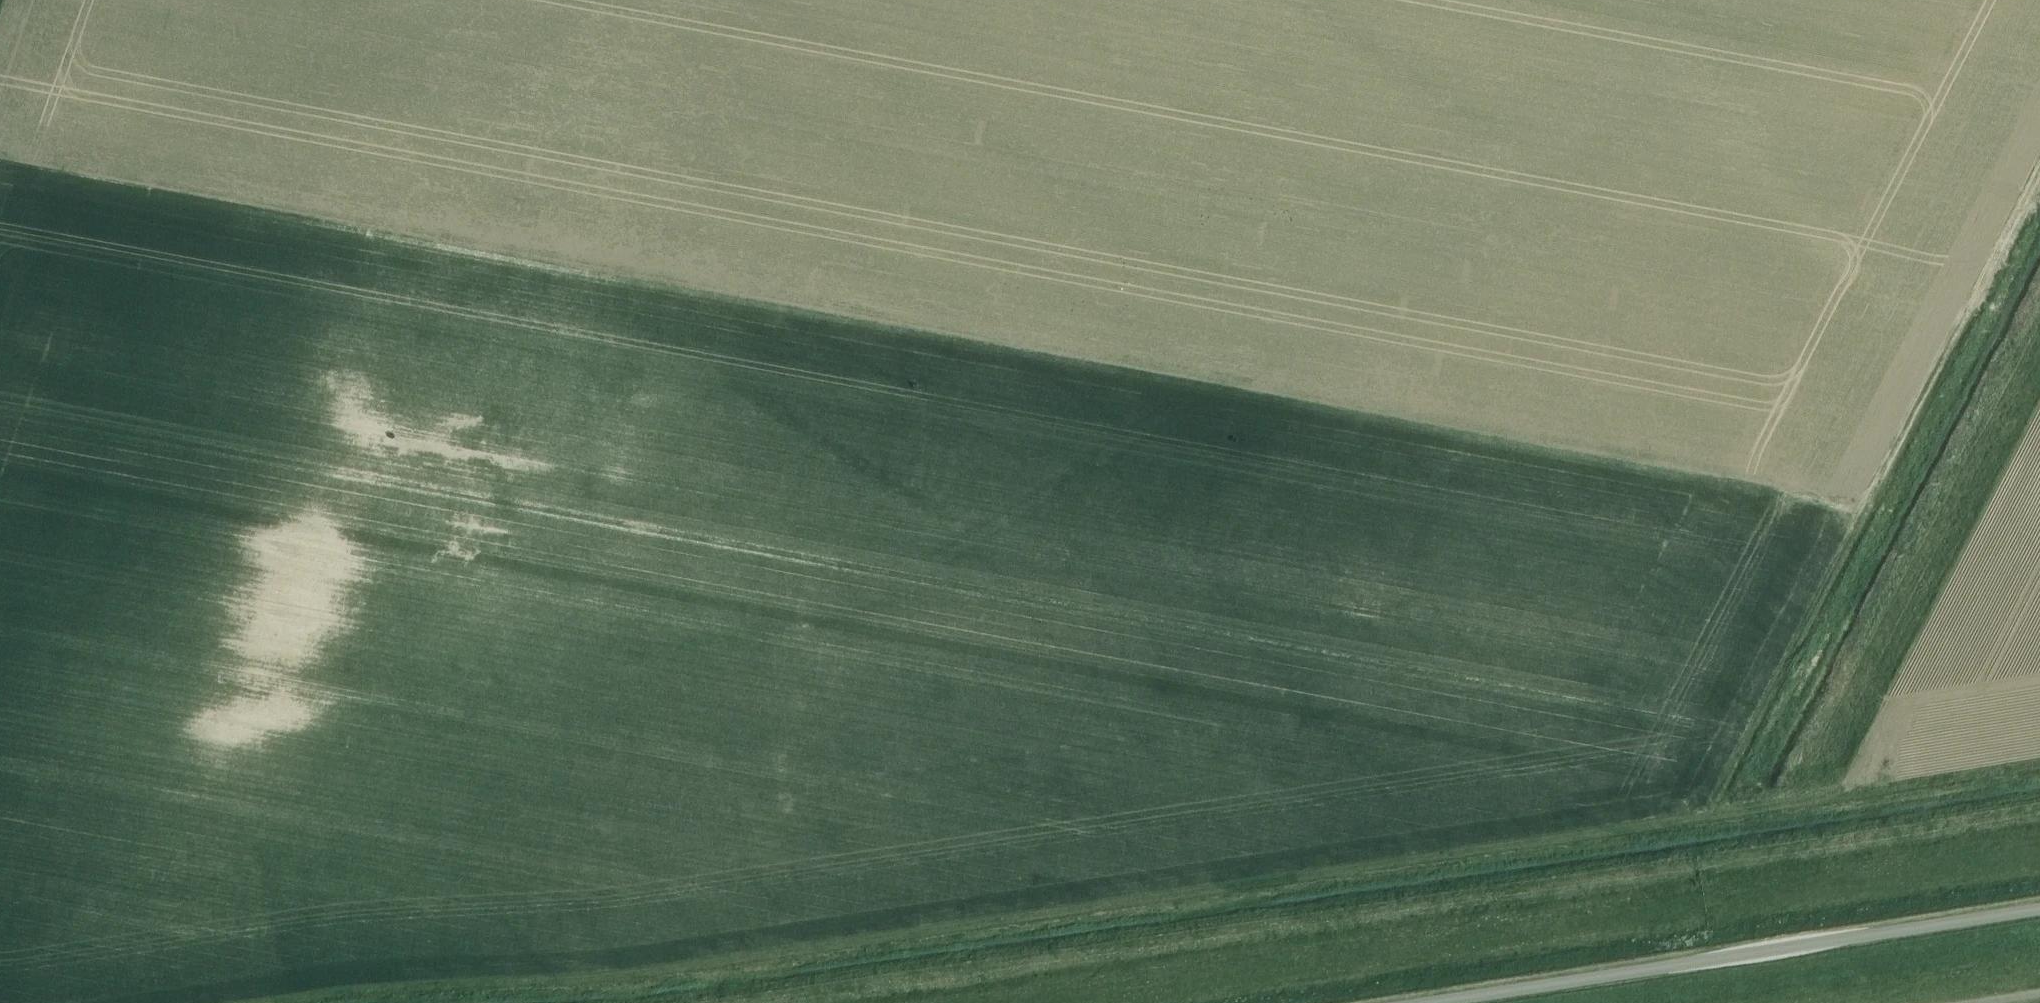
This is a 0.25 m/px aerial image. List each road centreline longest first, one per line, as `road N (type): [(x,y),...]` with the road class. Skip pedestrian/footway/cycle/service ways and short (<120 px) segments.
road 1 (unclassified): [(1410,1002),(2039,907)]
road 2 (track): [(2039,169),(1862,508)]

